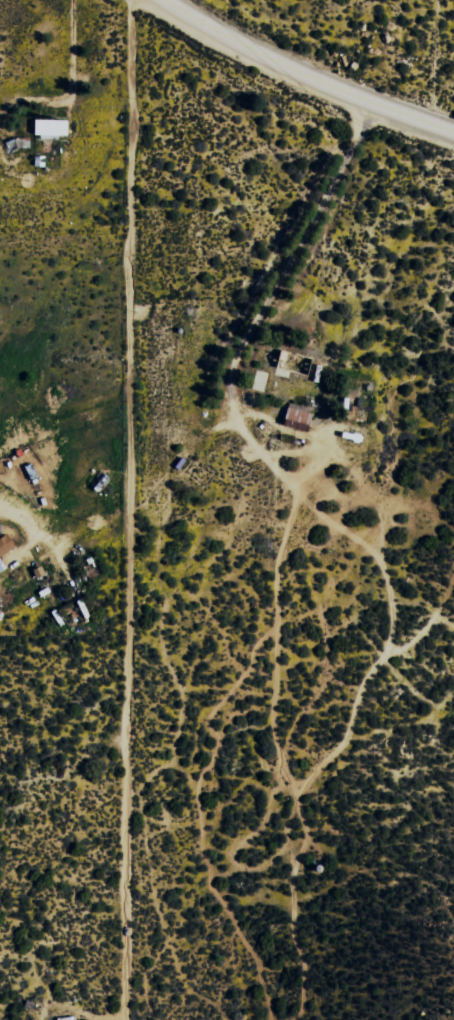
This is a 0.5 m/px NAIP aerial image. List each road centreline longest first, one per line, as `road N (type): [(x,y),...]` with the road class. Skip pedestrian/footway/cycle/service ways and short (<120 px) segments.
road 1 (secondary): [(453,129),(277,55),(180,0)]

